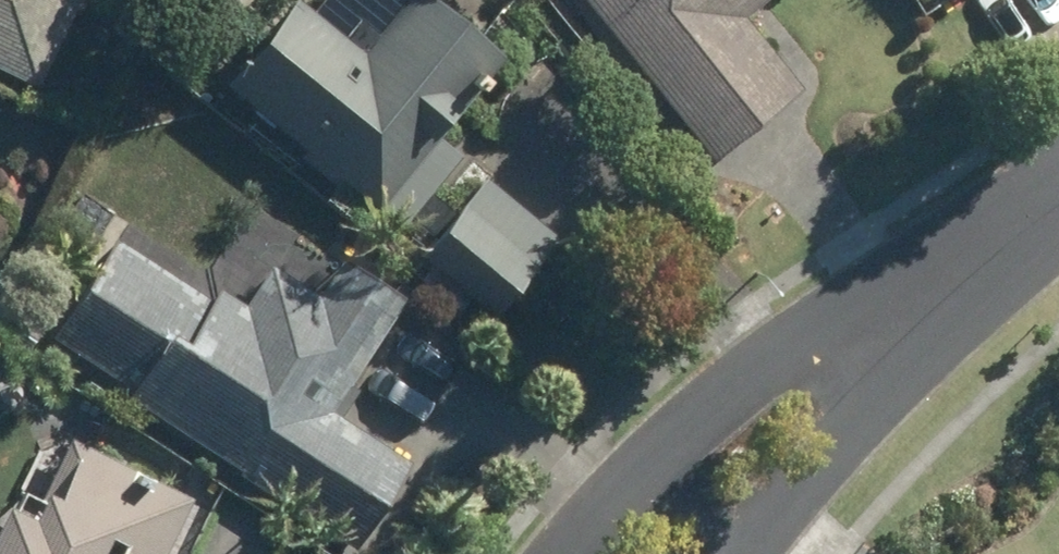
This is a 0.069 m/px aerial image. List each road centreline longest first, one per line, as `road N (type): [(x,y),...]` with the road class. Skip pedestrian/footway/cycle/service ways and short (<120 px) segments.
road 1 (residential): [(554,553),(677,430),(991,239)]
road 2 (residential): [(991,239),(732,553)]

